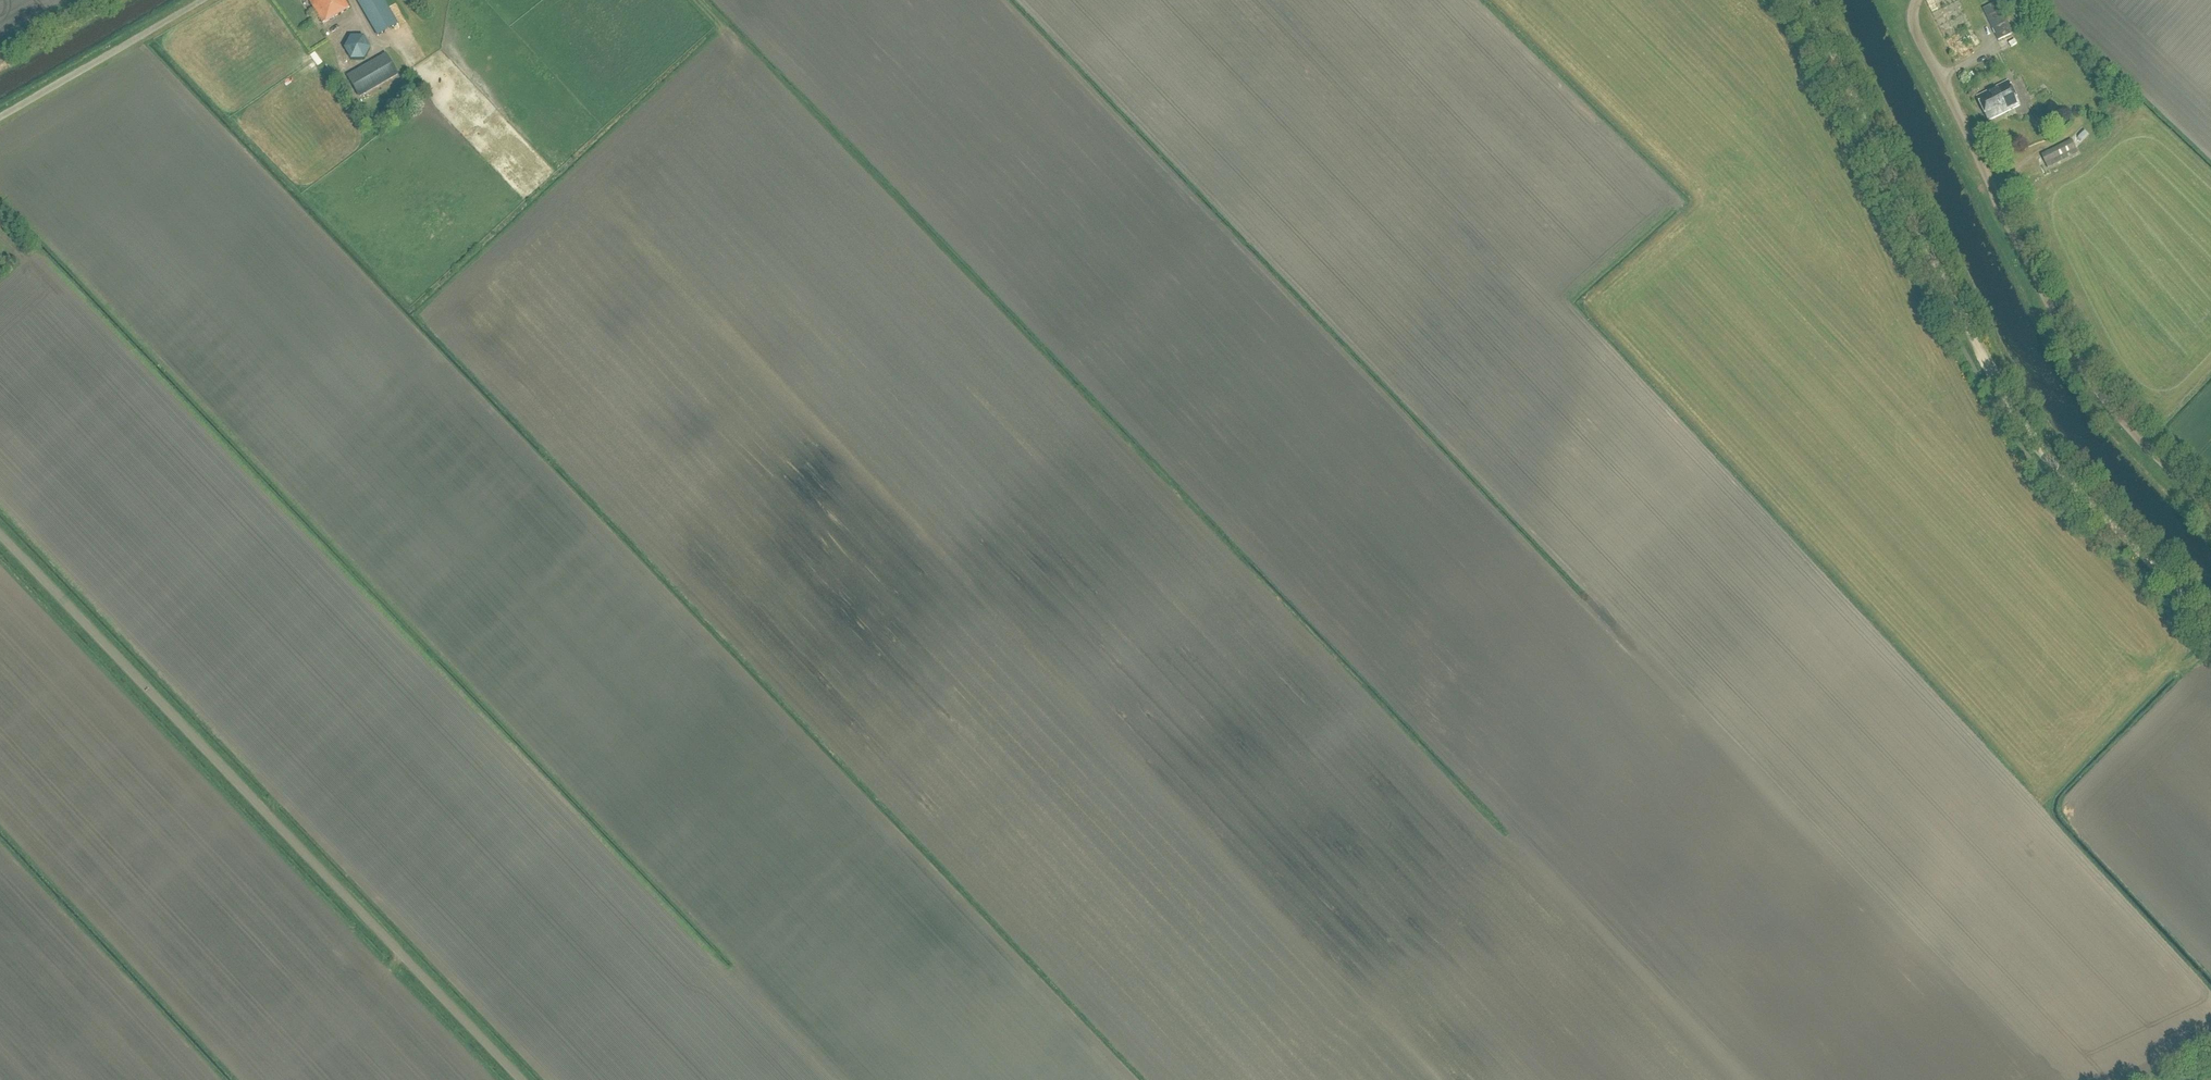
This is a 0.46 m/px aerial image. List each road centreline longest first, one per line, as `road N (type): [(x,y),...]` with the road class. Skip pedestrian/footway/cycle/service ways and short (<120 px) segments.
road 1 (unclassified): [(521,1079),(0,535)]
road 2 (track): [(1806,0),(2013,413),(2064,480),(2210,625)]
road 3 (track): [(2210,512),(2101,397),(2065,335),(1916,28),(1918,0)]
road 4 (unclassified): [(0,119),(205,0)]

